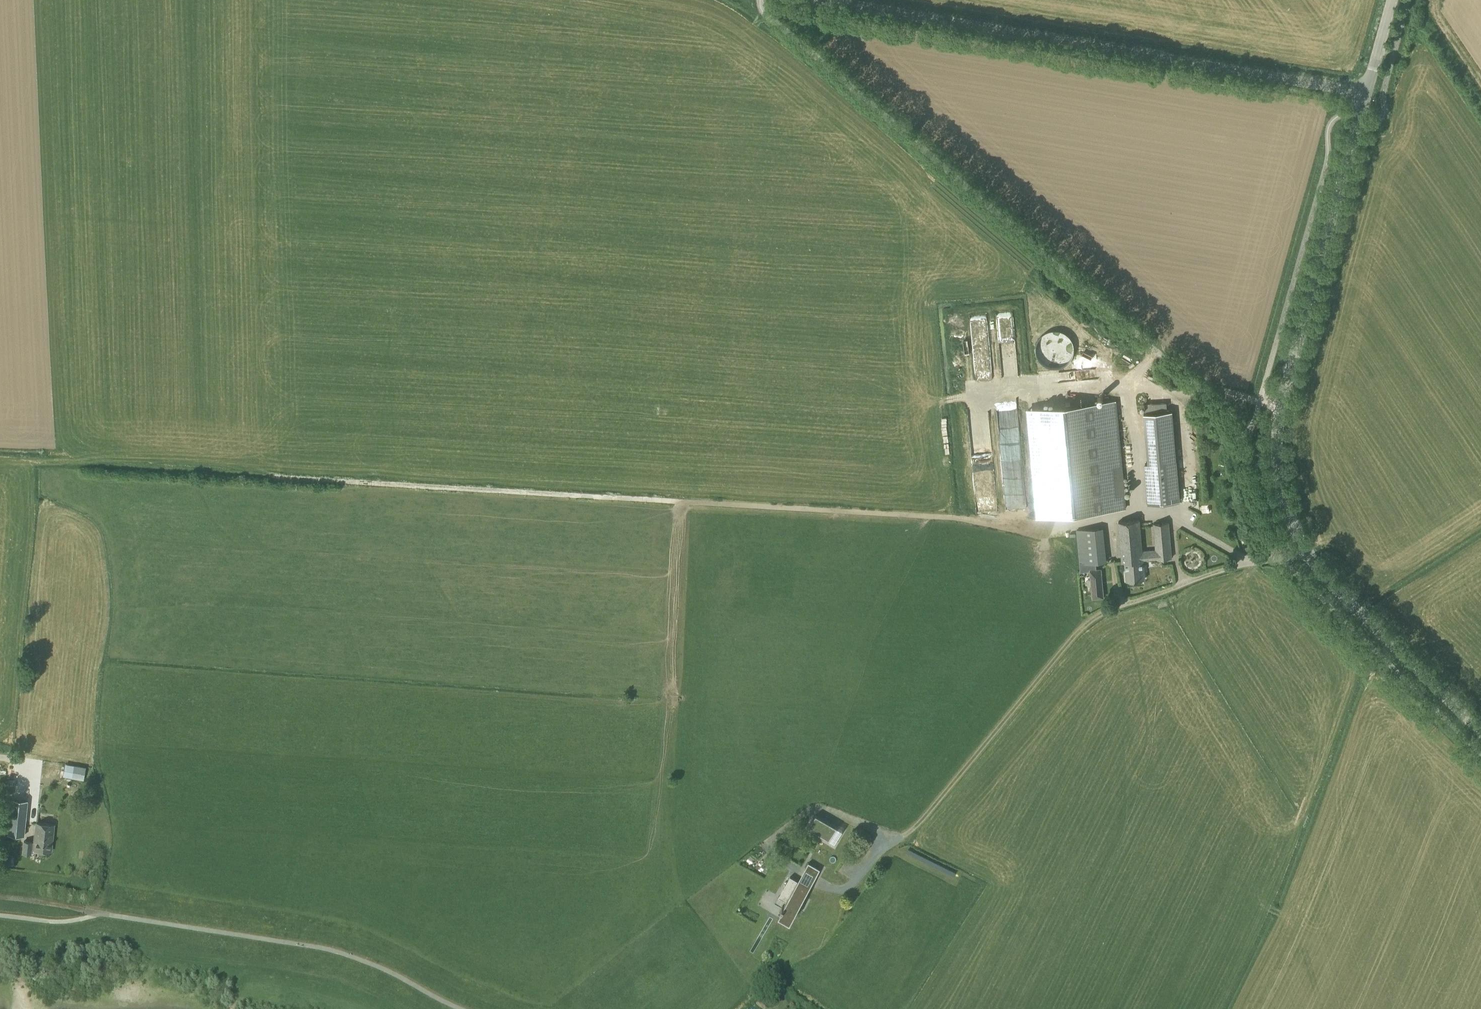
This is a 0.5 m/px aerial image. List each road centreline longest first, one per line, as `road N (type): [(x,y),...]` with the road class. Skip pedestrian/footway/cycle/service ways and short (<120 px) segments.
road 1 (tertiary): [(808,0),(1367,96)]
road 2 (tertiary): [(1303,553),(1276,482),(1279,400),(1367,96)]
road 3 (tertiary): [(1480,739),(1303,553)]

